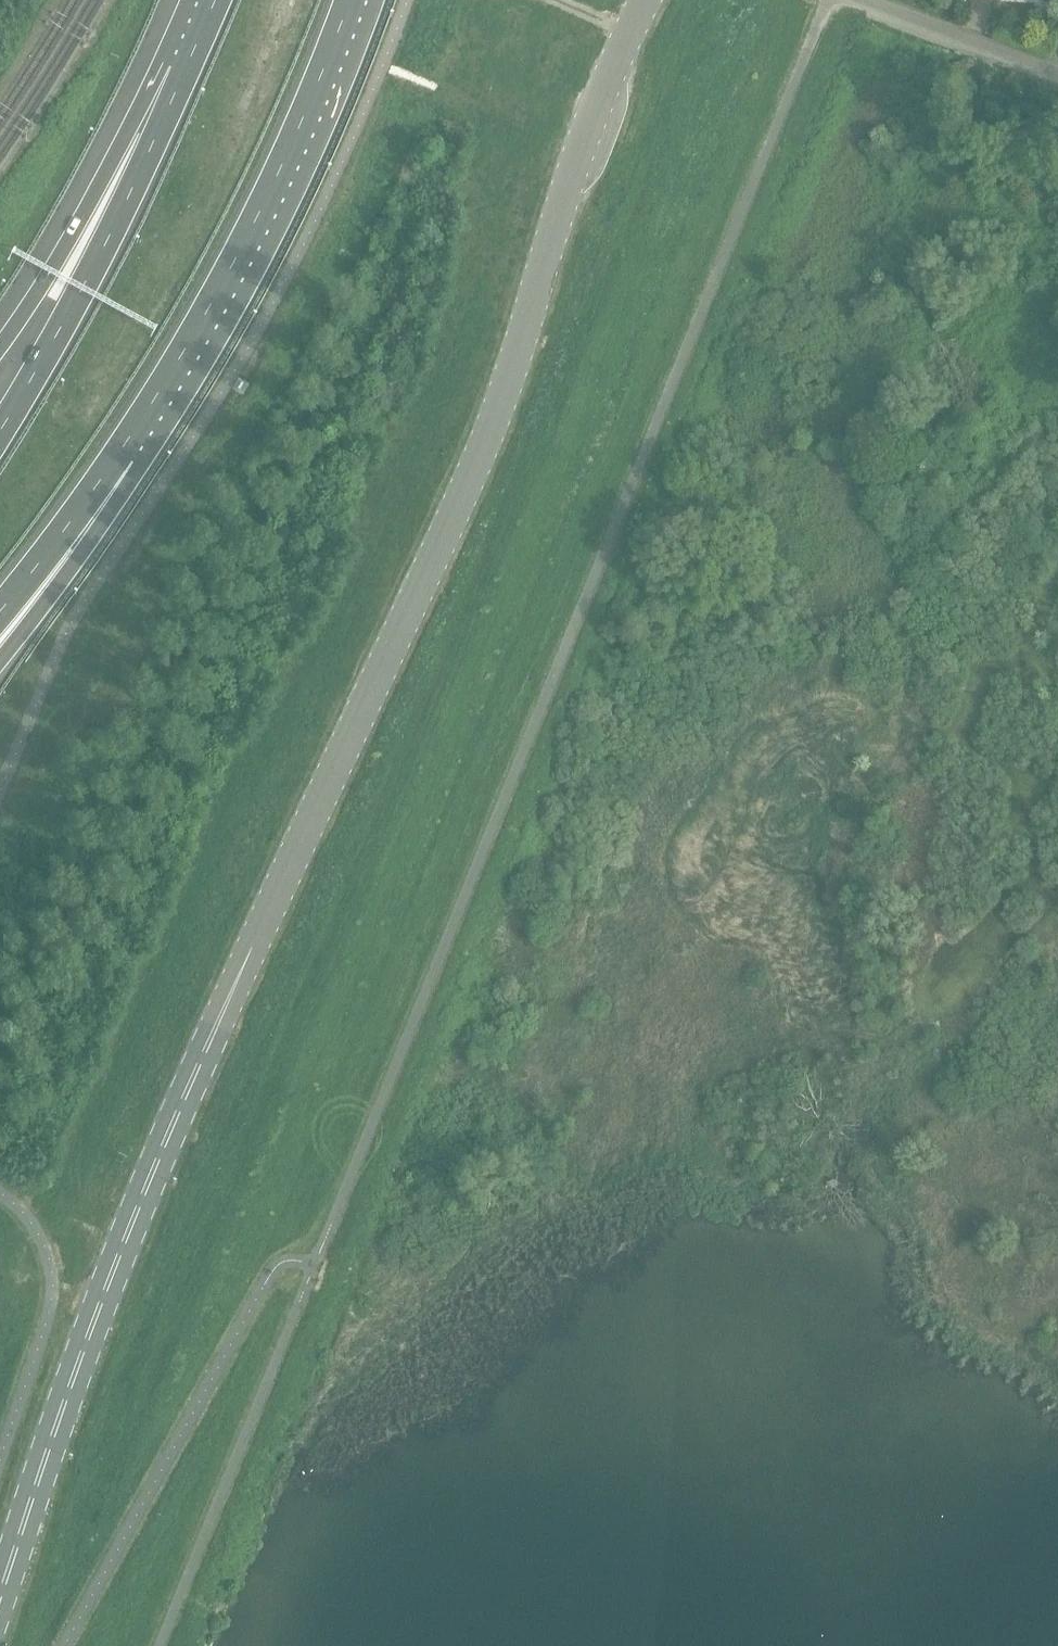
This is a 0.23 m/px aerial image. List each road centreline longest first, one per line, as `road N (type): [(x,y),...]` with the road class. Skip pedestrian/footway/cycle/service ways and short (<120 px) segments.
road 1 (unclassified): [(648,0),(601,90),(476,461),(117,1255),(0,1582)]
road 2 (motorway): [(121,452),(211,305),(283,165),(350,0)]
road 3 (motorway): [(187,68),(109,237),(0,429)]
road 4 (motorway): [(187,68),(0,344)]
road 5 (motorway): [(0,642),(121,452)]
road 6 (motorway): [(0,610),(121,452)]
road 7 (unclassified): [(1057,64),(875,0)]

